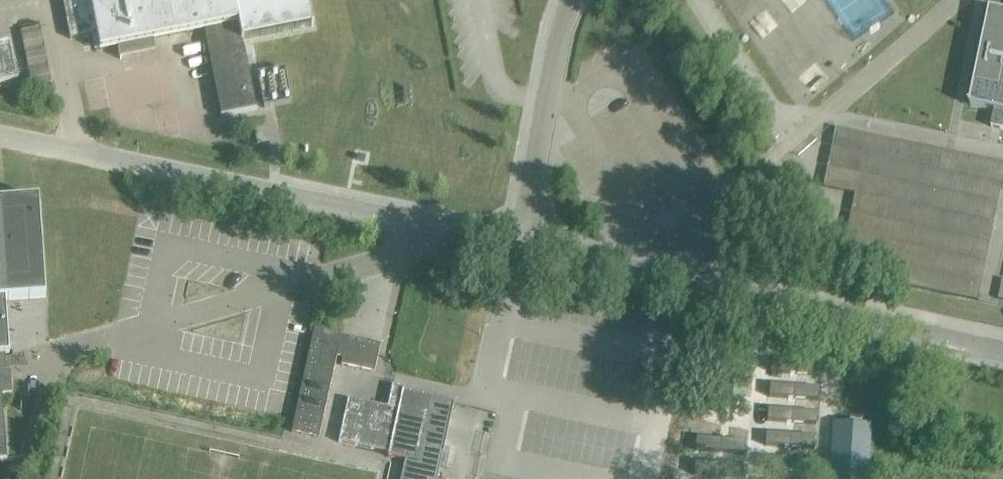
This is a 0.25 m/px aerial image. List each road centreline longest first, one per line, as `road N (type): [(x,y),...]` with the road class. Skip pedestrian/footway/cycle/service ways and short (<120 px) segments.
road 1 (residential): [(518,240),(0,134)]
road 2 (residential): [(1002,352),(518,240)]
road 3 (residential): [(518,240),(576,0)]

